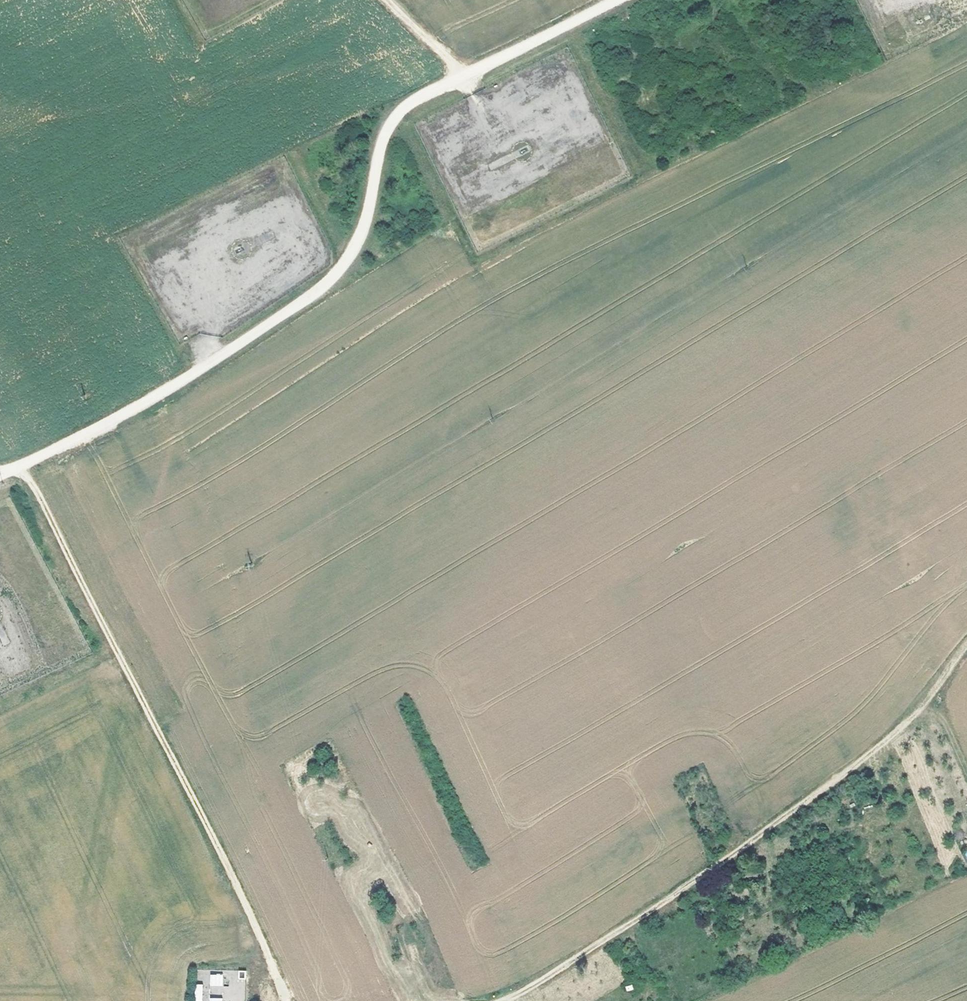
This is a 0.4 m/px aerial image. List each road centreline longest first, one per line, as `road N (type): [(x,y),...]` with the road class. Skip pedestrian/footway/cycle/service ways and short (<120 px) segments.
road 1 (track): [(20,462),(210,835),(281,1000)]
road 2 (track): [(505,1000),(752,846),(880,748),(922,704)]

